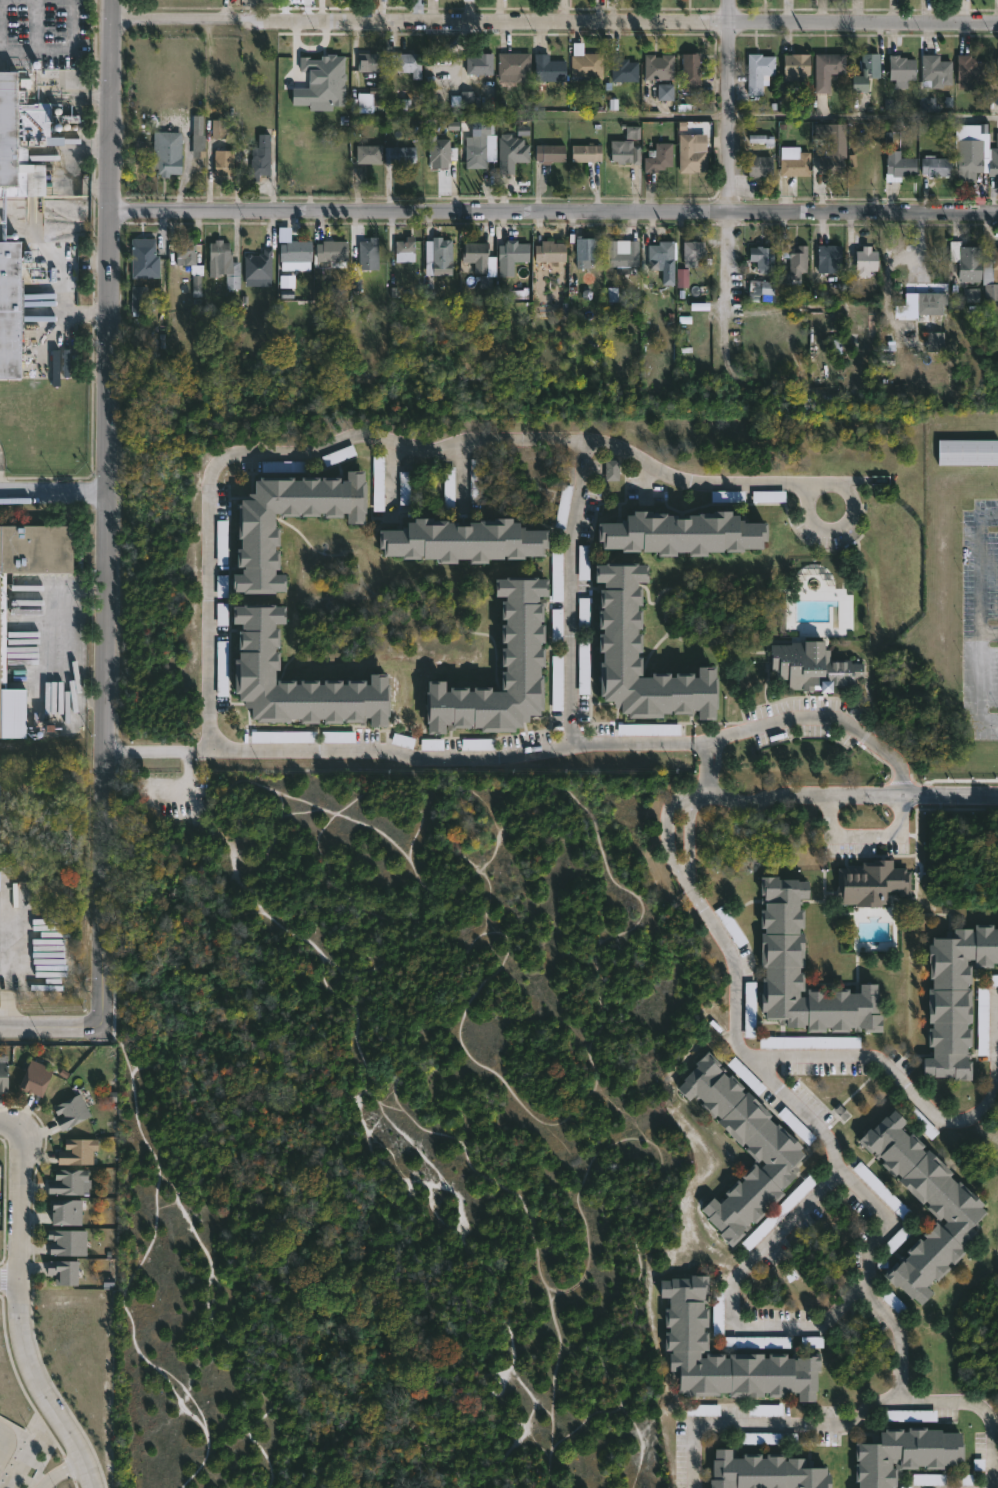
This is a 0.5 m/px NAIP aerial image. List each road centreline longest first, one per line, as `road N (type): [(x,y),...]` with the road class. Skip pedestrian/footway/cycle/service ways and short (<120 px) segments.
road 1 (residential): [(997,213),(109,212)]
road 2 (residential): [(997,23),(110,19)]
road 3 (tertiary): [(109,212),(99,1018)]
road 4 (residential): [(81,1487),(71,1444),(24,1362),(14,1281),(13,1128)]
road 5 (residential): [(730,0),(724,331)]
road 6 (residential): [(997,792),(711,795)]
road 7 (tertiary): [(110,0),(109,212)]

